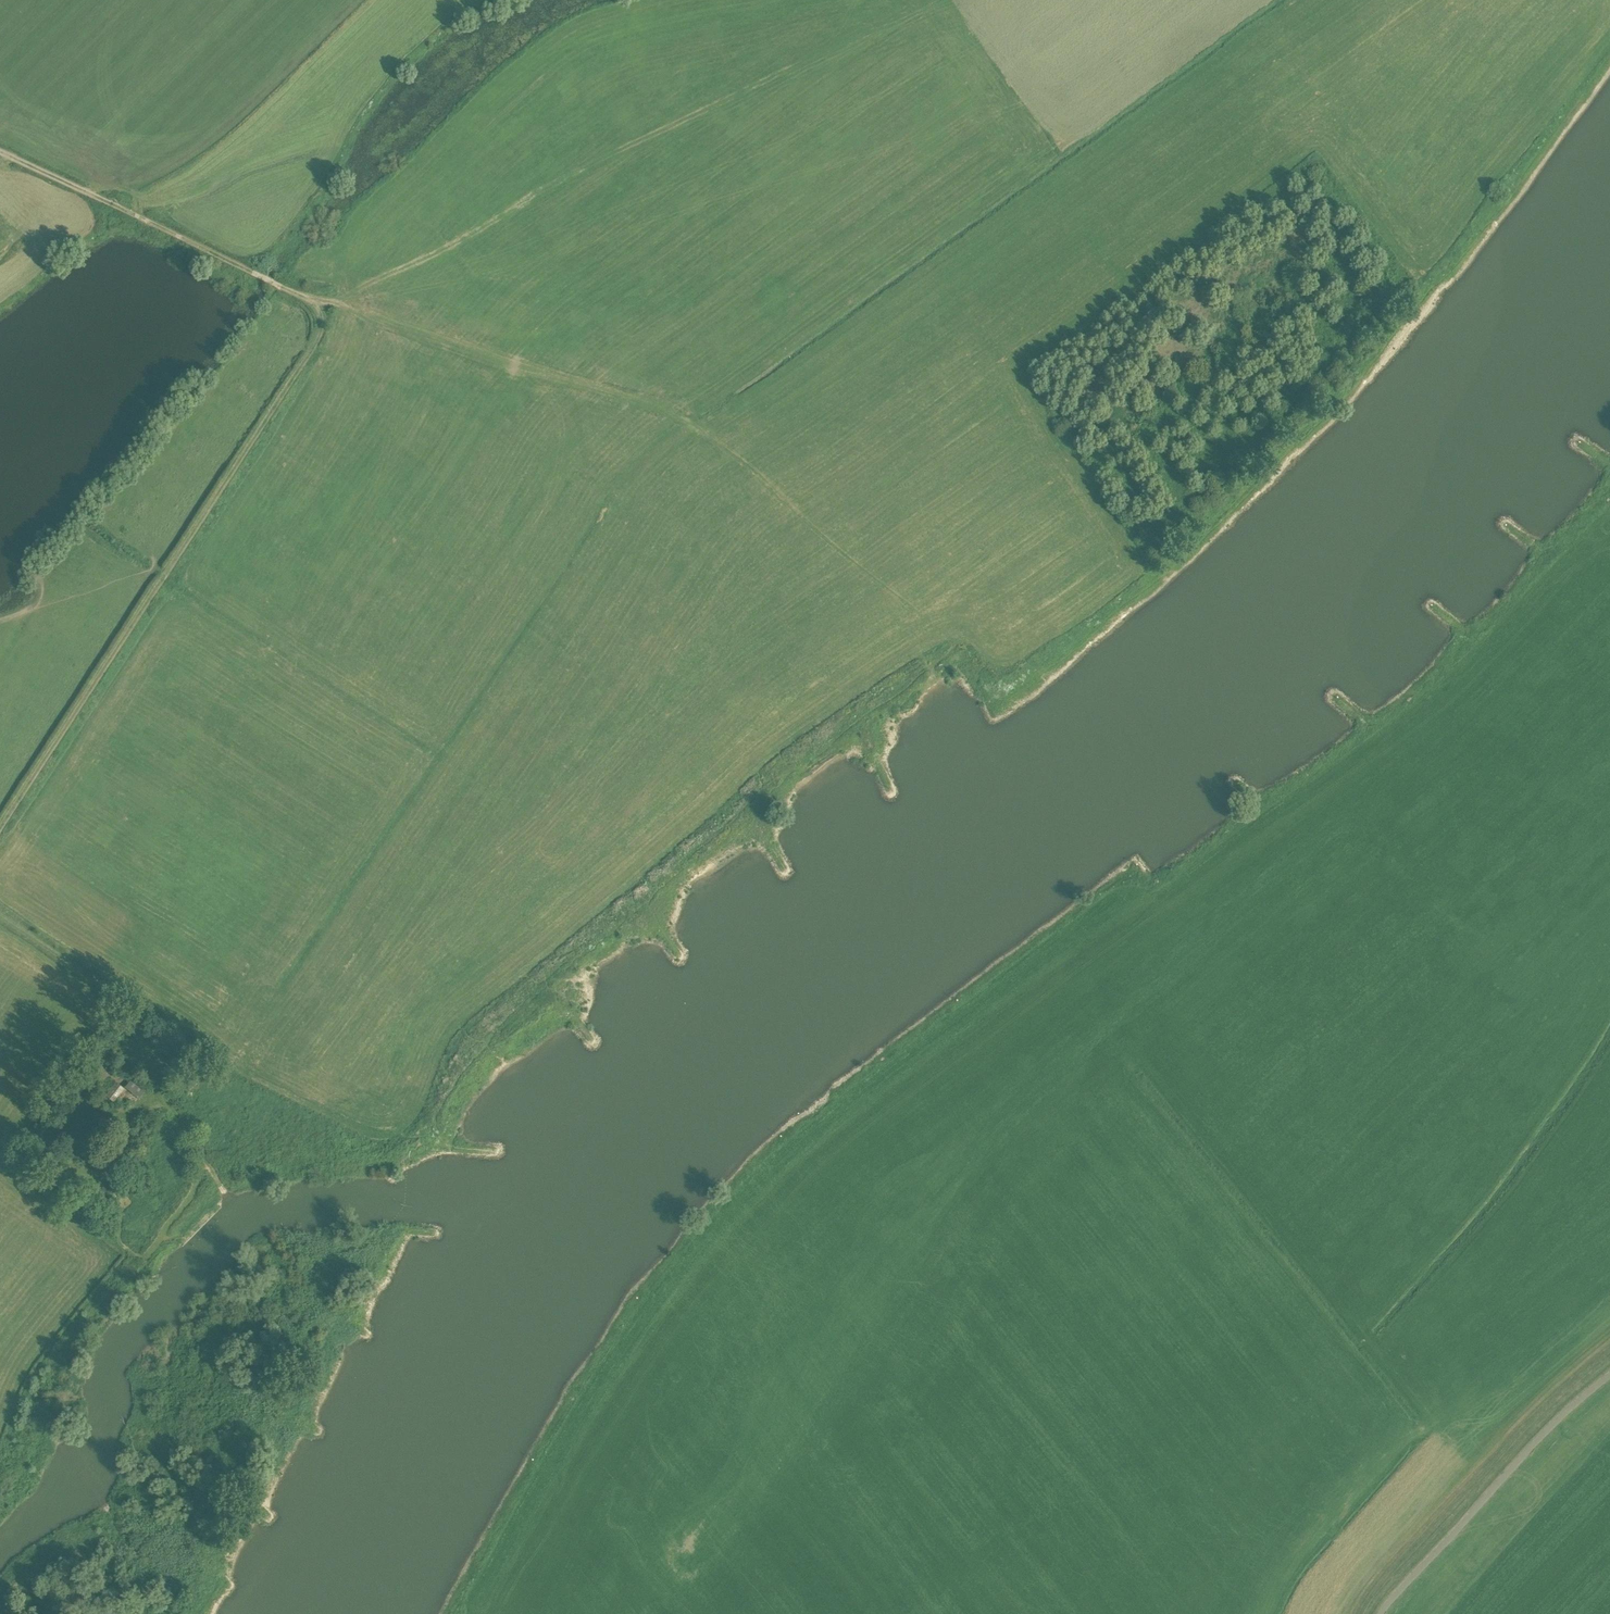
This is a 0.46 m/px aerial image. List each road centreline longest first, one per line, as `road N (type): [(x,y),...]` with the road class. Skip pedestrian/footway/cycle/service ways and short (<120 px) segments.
road 1 (track): [(0,829),(321,336),(323,320),(317,306),(298,295),(0,152)]
road 2 (track): [(871,485),(723,439),(694,415),(368,297),(298,295)]
road 3 (track): [(348,1089),(212,1049),(0,913)]

